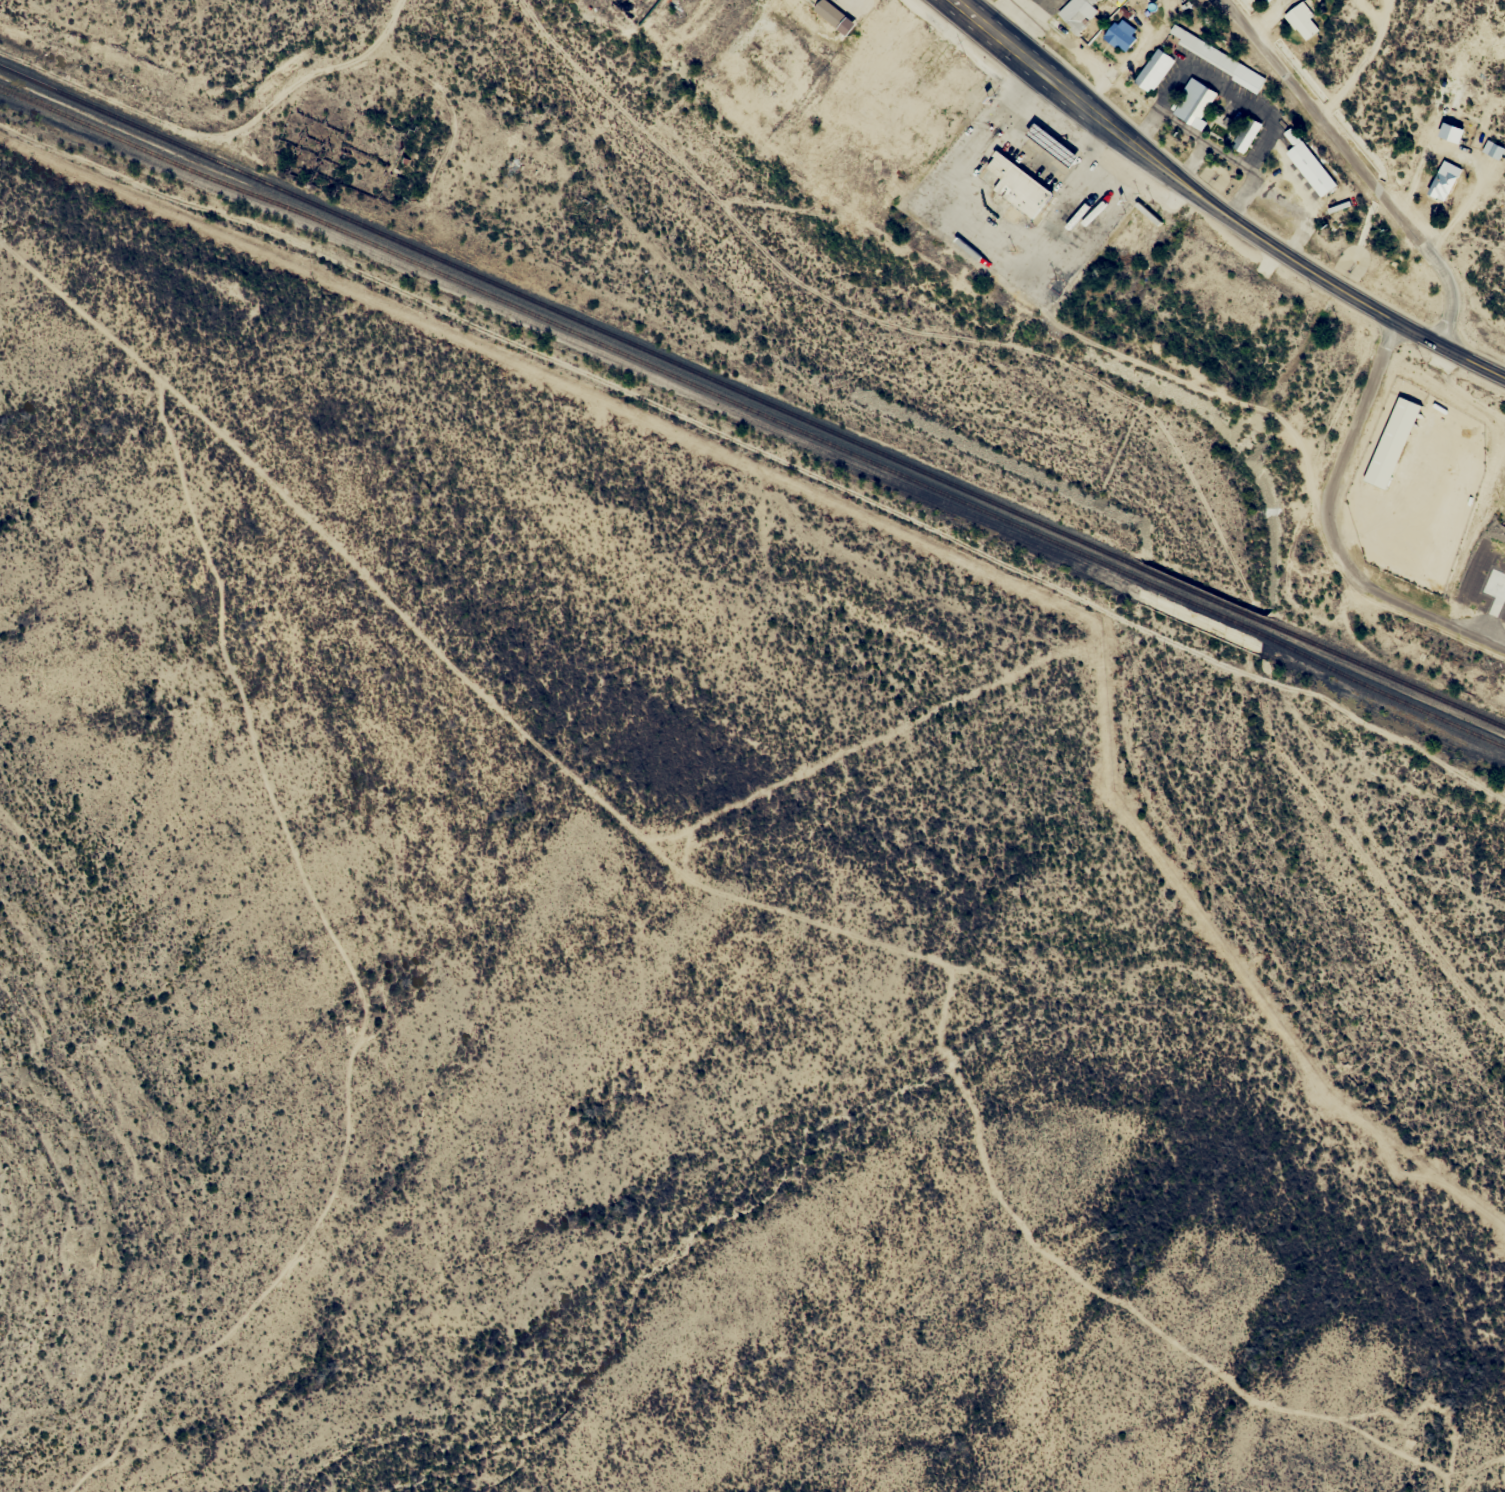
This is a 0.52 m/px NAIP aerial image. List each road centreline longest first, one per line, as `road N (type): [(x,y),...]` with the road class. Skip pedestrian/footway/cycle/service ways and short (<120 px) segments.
road 1 (trunk): [(1504,376),(1441,347),(1196,196),(955,0)]
road 2 (residential): [(1441,347),(1457,282),(1218,0)]
road 3 (residential): [(1341,563),(1328,521),(1331,492),(1398,320)]
road 4 (residential): [(1504,649),(1375,593),(1341,563)]

